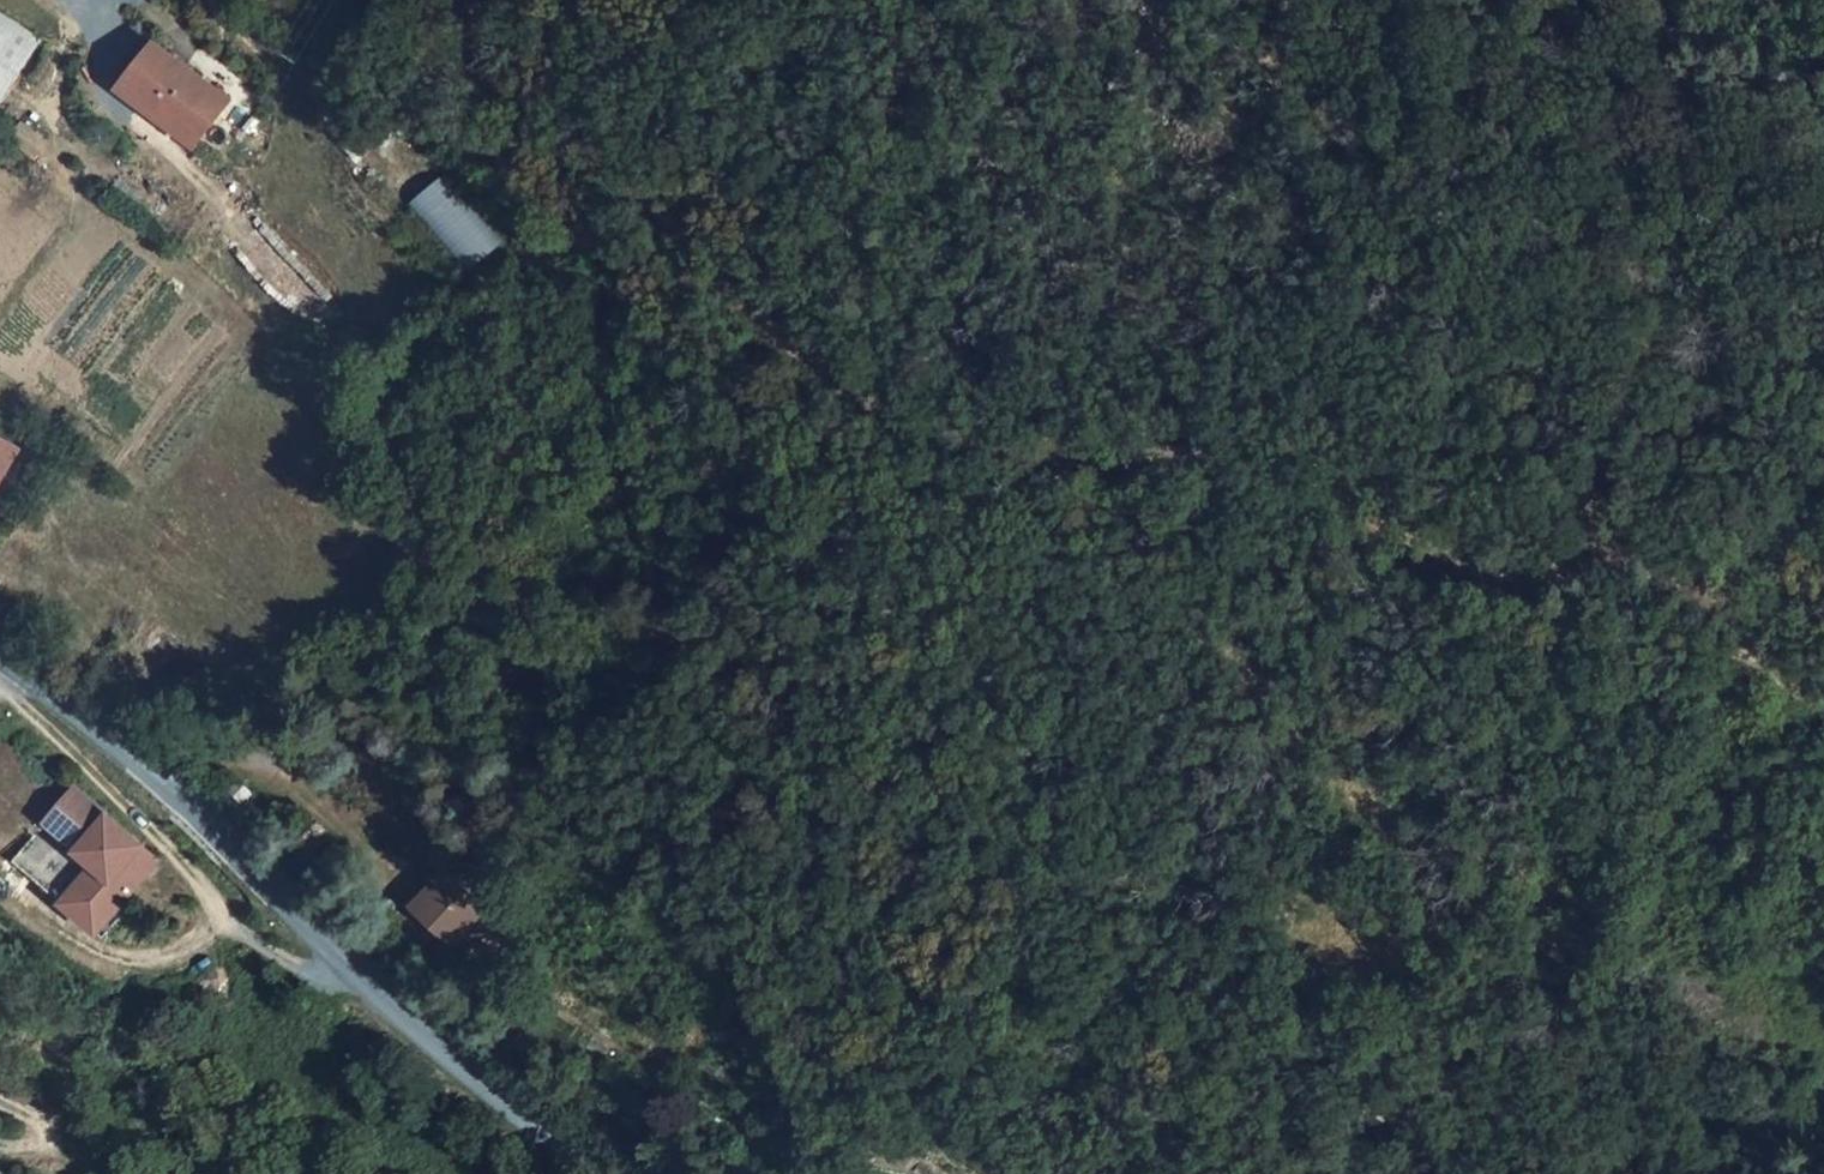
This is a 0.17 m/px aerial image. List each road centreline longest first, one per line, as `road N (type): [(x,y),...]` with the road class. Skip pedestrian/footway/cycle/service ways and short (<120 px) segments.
road 1 (track): [(286,0),(326,41),(474,142),(745,379),(906,454),(1103,501),(1498,638),(1735,650),(1823,670)]
road 2 (tertiary): [(565,1173),(0,662)]
road 3 (track): [(284,1173),(226,1140),(0,946)]
road 4 (track): [(279,1171),(0,1155)]

